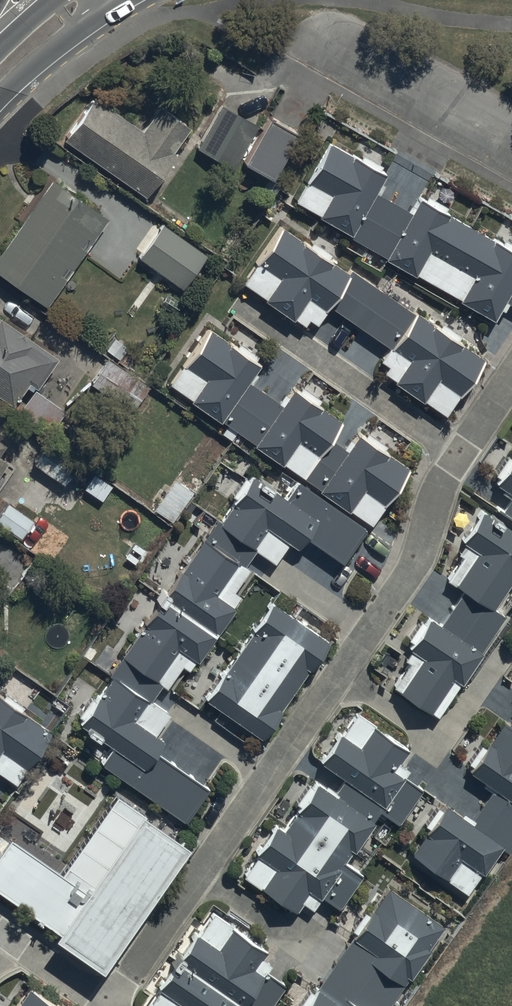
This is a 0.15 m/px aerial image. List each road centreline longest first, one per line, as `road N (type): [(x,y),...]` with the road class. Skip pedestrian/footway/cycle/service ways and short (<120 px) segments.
road 1 (residential): [(113,1005),(415,566),(454,457)]
road 2 (residential): [(454,457),(267,326)]
road 3 (residential): [(511,149),(318,39)]
road 4 (residential): [(10,937),(113,1005)]

